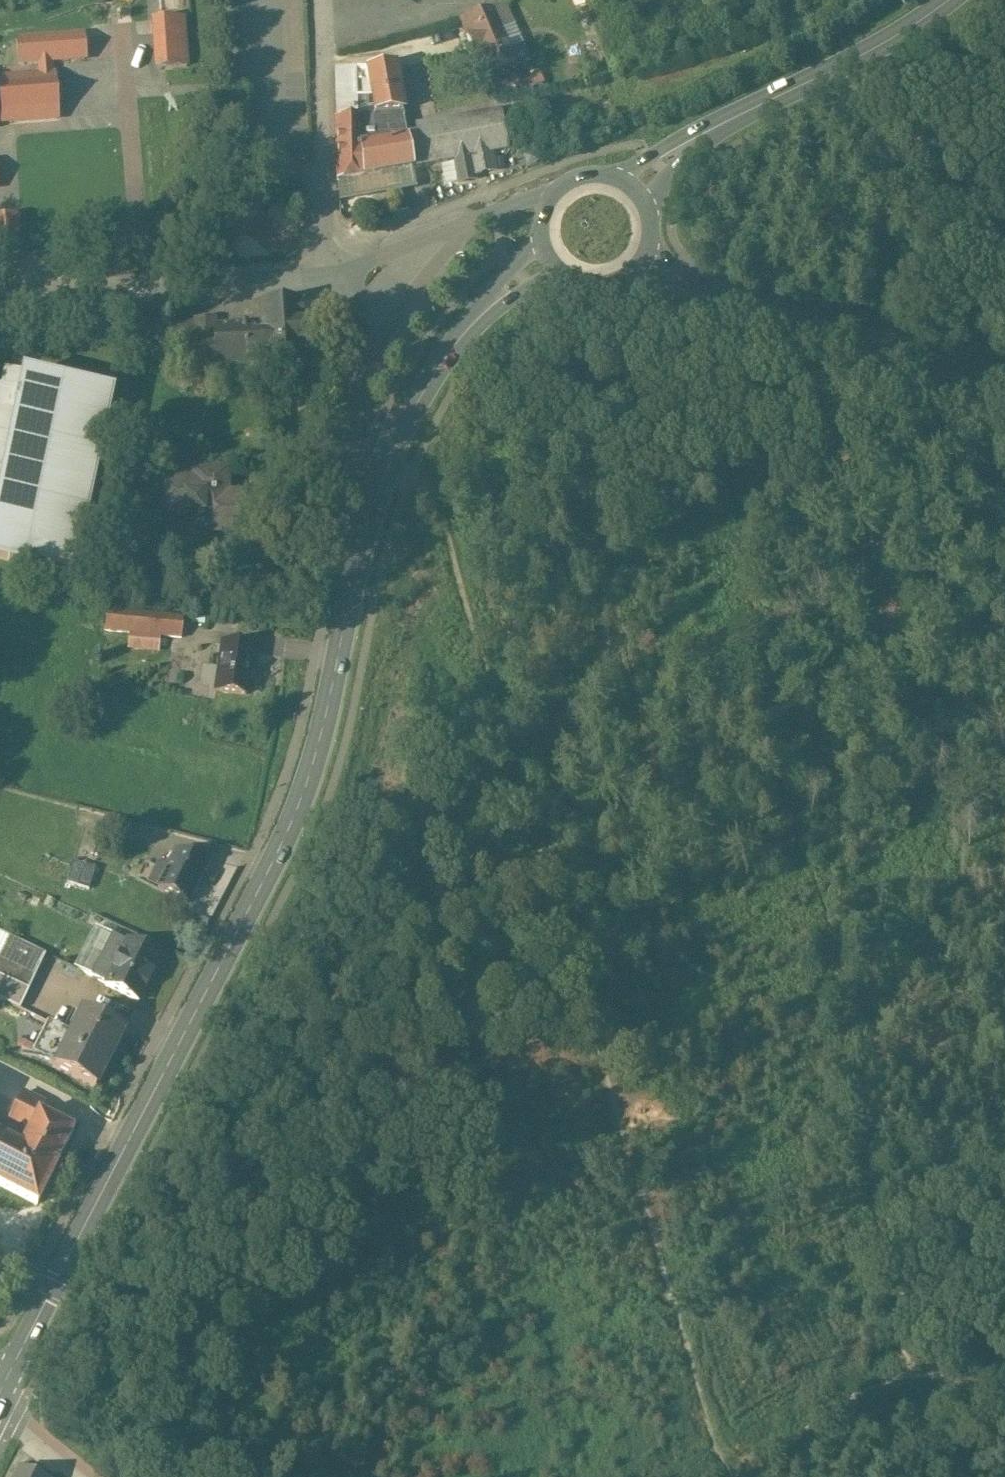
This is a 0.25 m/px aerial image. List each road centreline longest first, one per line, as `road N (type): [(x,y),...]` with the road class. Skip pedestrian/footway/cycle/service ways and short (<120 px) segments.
road 1 (secondary): [(0,1392),(306,786),(371,514),(395,445)]
road 2 (secondary): [(639,263),(731,319),(1004,399)]
road 3 (secondary): [(629,189),(704,134),(882,45),(950,0)]
road 4 (residential): [(0,309),(330,278)]
road 5 (secondary): [(395,445),(466,331),(550,259)]
road 6 (residential): [(554,197),(330,278)]
road 7 (residential): [(330,278),(353,383),(370,420),(395,445)]

